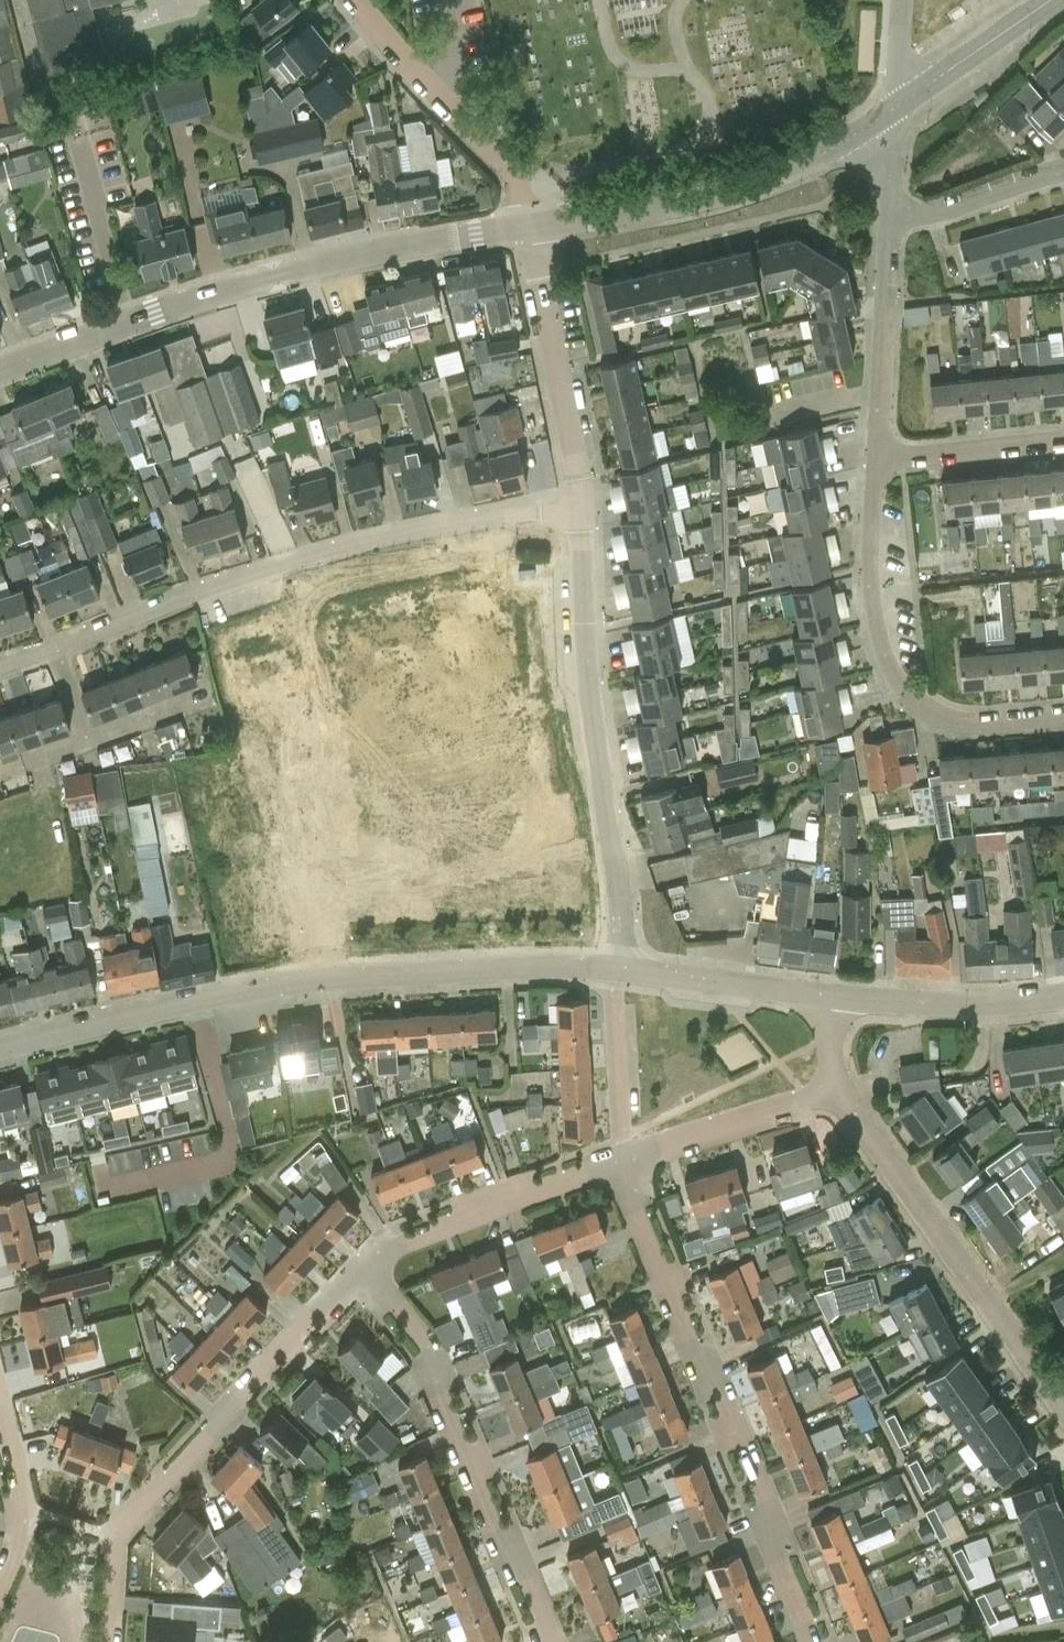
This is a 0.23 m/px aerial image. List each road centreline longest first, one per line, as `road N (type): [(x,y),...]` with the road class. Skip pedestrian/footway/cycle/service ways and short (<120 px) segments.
road 1 (tertiary): [(619,970),(318,981),(0,1049)]
road 2 (residential): [(0,665),(352,542),(491,516),(579,513)]
road 3 (residential): [(812,1641),(622,1162)]
road 4 (residential): [(619,970),(620,907),(585,666),(579,513)]
road 5 (residential): [(549,1641),(426,1343),(360,1271)]
road 6 (tertiary): [(126,322),(334,261),(529,228)]
road 7 (residential): [(875,461),(872,594),(890,669),(938,718),(989,728),(1063,720)]
road 8 (residential): [(1063,1402),(832,1093)]
road 9 (tertiary): [(529,228),(728,193),(790,170),(882,120)]
road 10 (residential): [(113,1535),(360,1271)]
road 11 (residential): [(529,228),(515,173),(357,0)]
road 12 (residential): [(579,513),(529,228)]
road 13 (residential): [(360,1271),(393,1241),(622,1162)]
road 14 (residential): [(875,461),(889,213)]
road 15 (tertiary): [(828,994),(922,1008),(1063,996)]
road 16 (residential): [(622,1162),(832,1093)]
road 17 (tertiary): [(619,970),(828,994)]
road 18 (residential): [(126,322),(74,123)]
road 19 (residential): [(619,970),(622,1162)]
road 20 (residential): [(875,461),(1063,440)]
road 21 (residential): [(889,213),(937,210),(1063,173)]
road 22 (tertiary): [(904,102),(1051,0)]
road 23 (tertiary): [(0,369),(126,322)]

